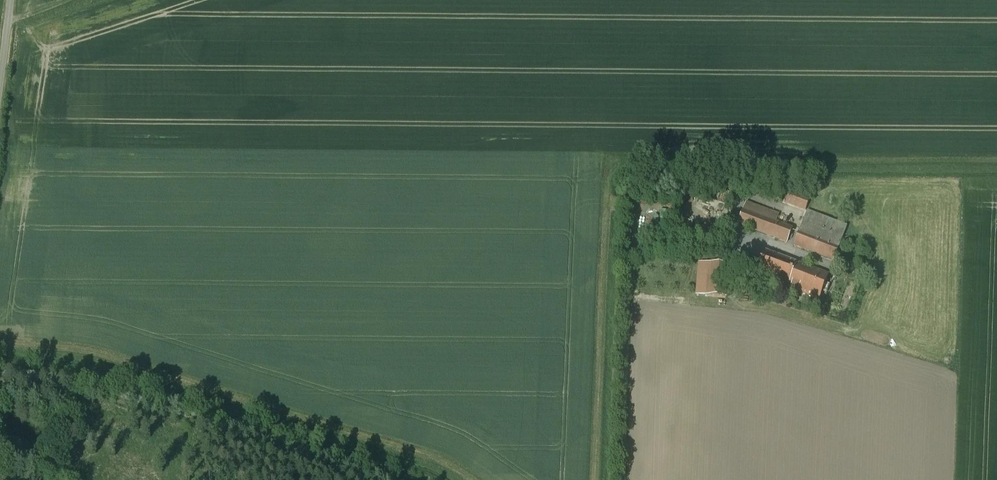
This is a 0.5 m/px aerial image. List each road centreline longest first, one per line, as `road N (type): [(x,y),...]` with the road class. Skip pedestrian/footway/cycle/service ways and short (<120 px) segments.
road 1 (unclassified): [(392,479),(86,382),(0,371)]

